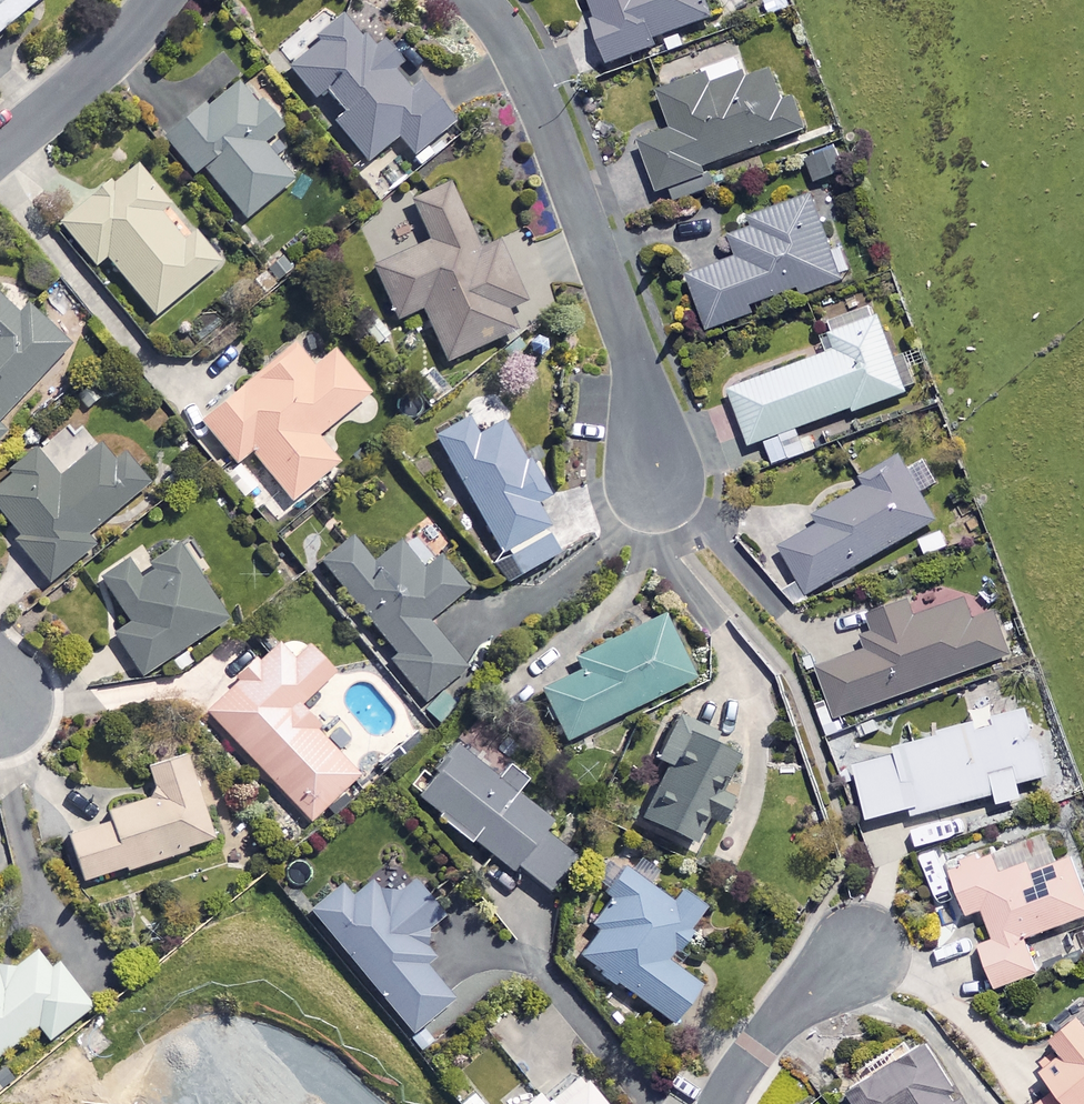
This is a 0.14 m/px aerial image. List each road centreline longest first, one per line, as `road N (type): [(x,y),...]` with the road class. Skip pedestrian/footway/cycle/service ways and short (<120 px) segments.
road 1 (residential): [(478,0),(509,37),(544,112),(636,367),(653,473)]
road 2 (residential): [(0,149),(123,44),(161,0)]
road 3 (residential): [(720,1103),(789,1004),(851,972)]

